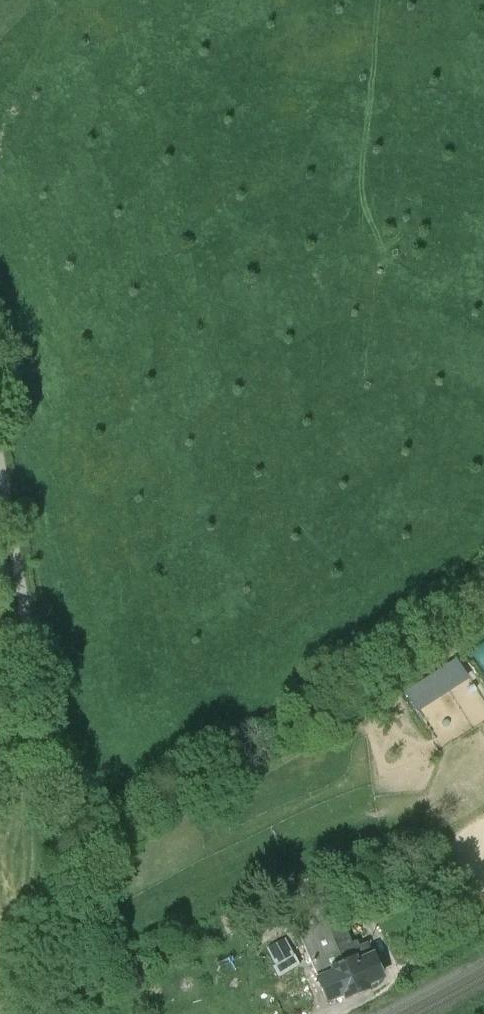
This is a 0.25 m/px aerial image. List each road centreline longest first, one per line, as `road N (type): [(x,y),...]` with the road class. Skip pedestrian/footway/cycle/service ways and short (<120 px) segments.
road 1 (unclassified): [(0,474),(73,891),(68,979),(58,1013)]

